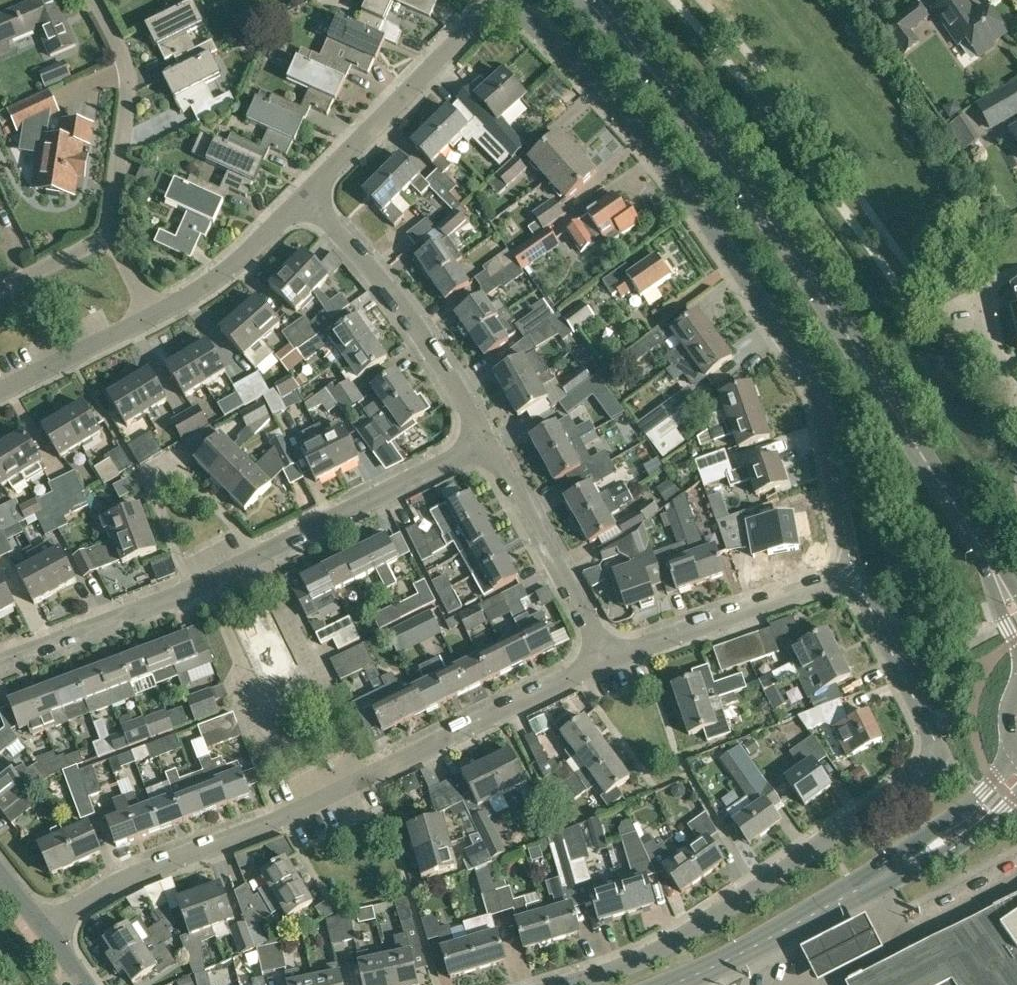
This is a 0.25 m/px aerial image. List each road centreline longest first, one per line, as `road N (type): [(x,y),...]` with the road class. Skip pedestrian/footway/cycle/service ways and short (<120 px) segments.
road 1 (secondary): [(1016,615),(908,431),(711,138),(595,0)]
road 2 (residential): [(856,572),(823,403),(806,366),(634,129),(509,3)]
road 3 (residential): [(564,984),(682,938),(917,779),(934,758),(932,732),(856,572)]
road 4 (residential): [(38,922),(609,661)]
road 5 (residential): [(0,661),(237,571),(487,446)]
road 6 (tertiary): [(667,984),(733,958),(924,851),(1016,777)]
road 7 (residential): [(487,446),(444,367),(310,200)]
road 8 (residential): [(310,200),(509,3)]
road 9 (residential): [(609,661),(856,572)]
road 10 (residential): [(108,241),(130,84),(94,0)]
road 11 (residential): [(609,661),(487,446)]
road 12 (residential): [(152,316),(224,276),(310,200)]
road 13 (residential): [(0,394),(152,316)]

